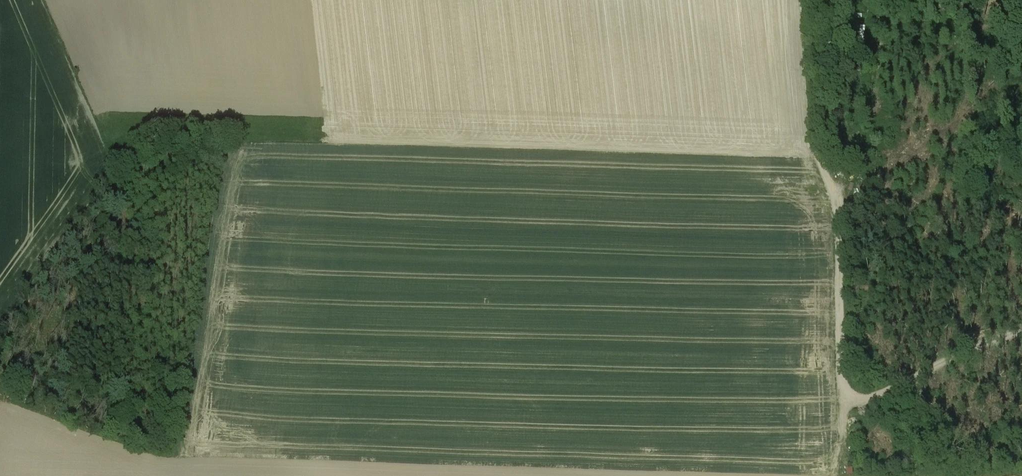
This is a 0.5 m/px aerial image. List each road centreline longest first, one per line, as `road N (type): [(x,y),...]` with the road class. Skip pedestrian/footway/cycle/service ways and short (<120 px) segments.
road 1 (track): [(1021,329),(867,400),(844,389),(840,205),(817,140),(810,0)]

